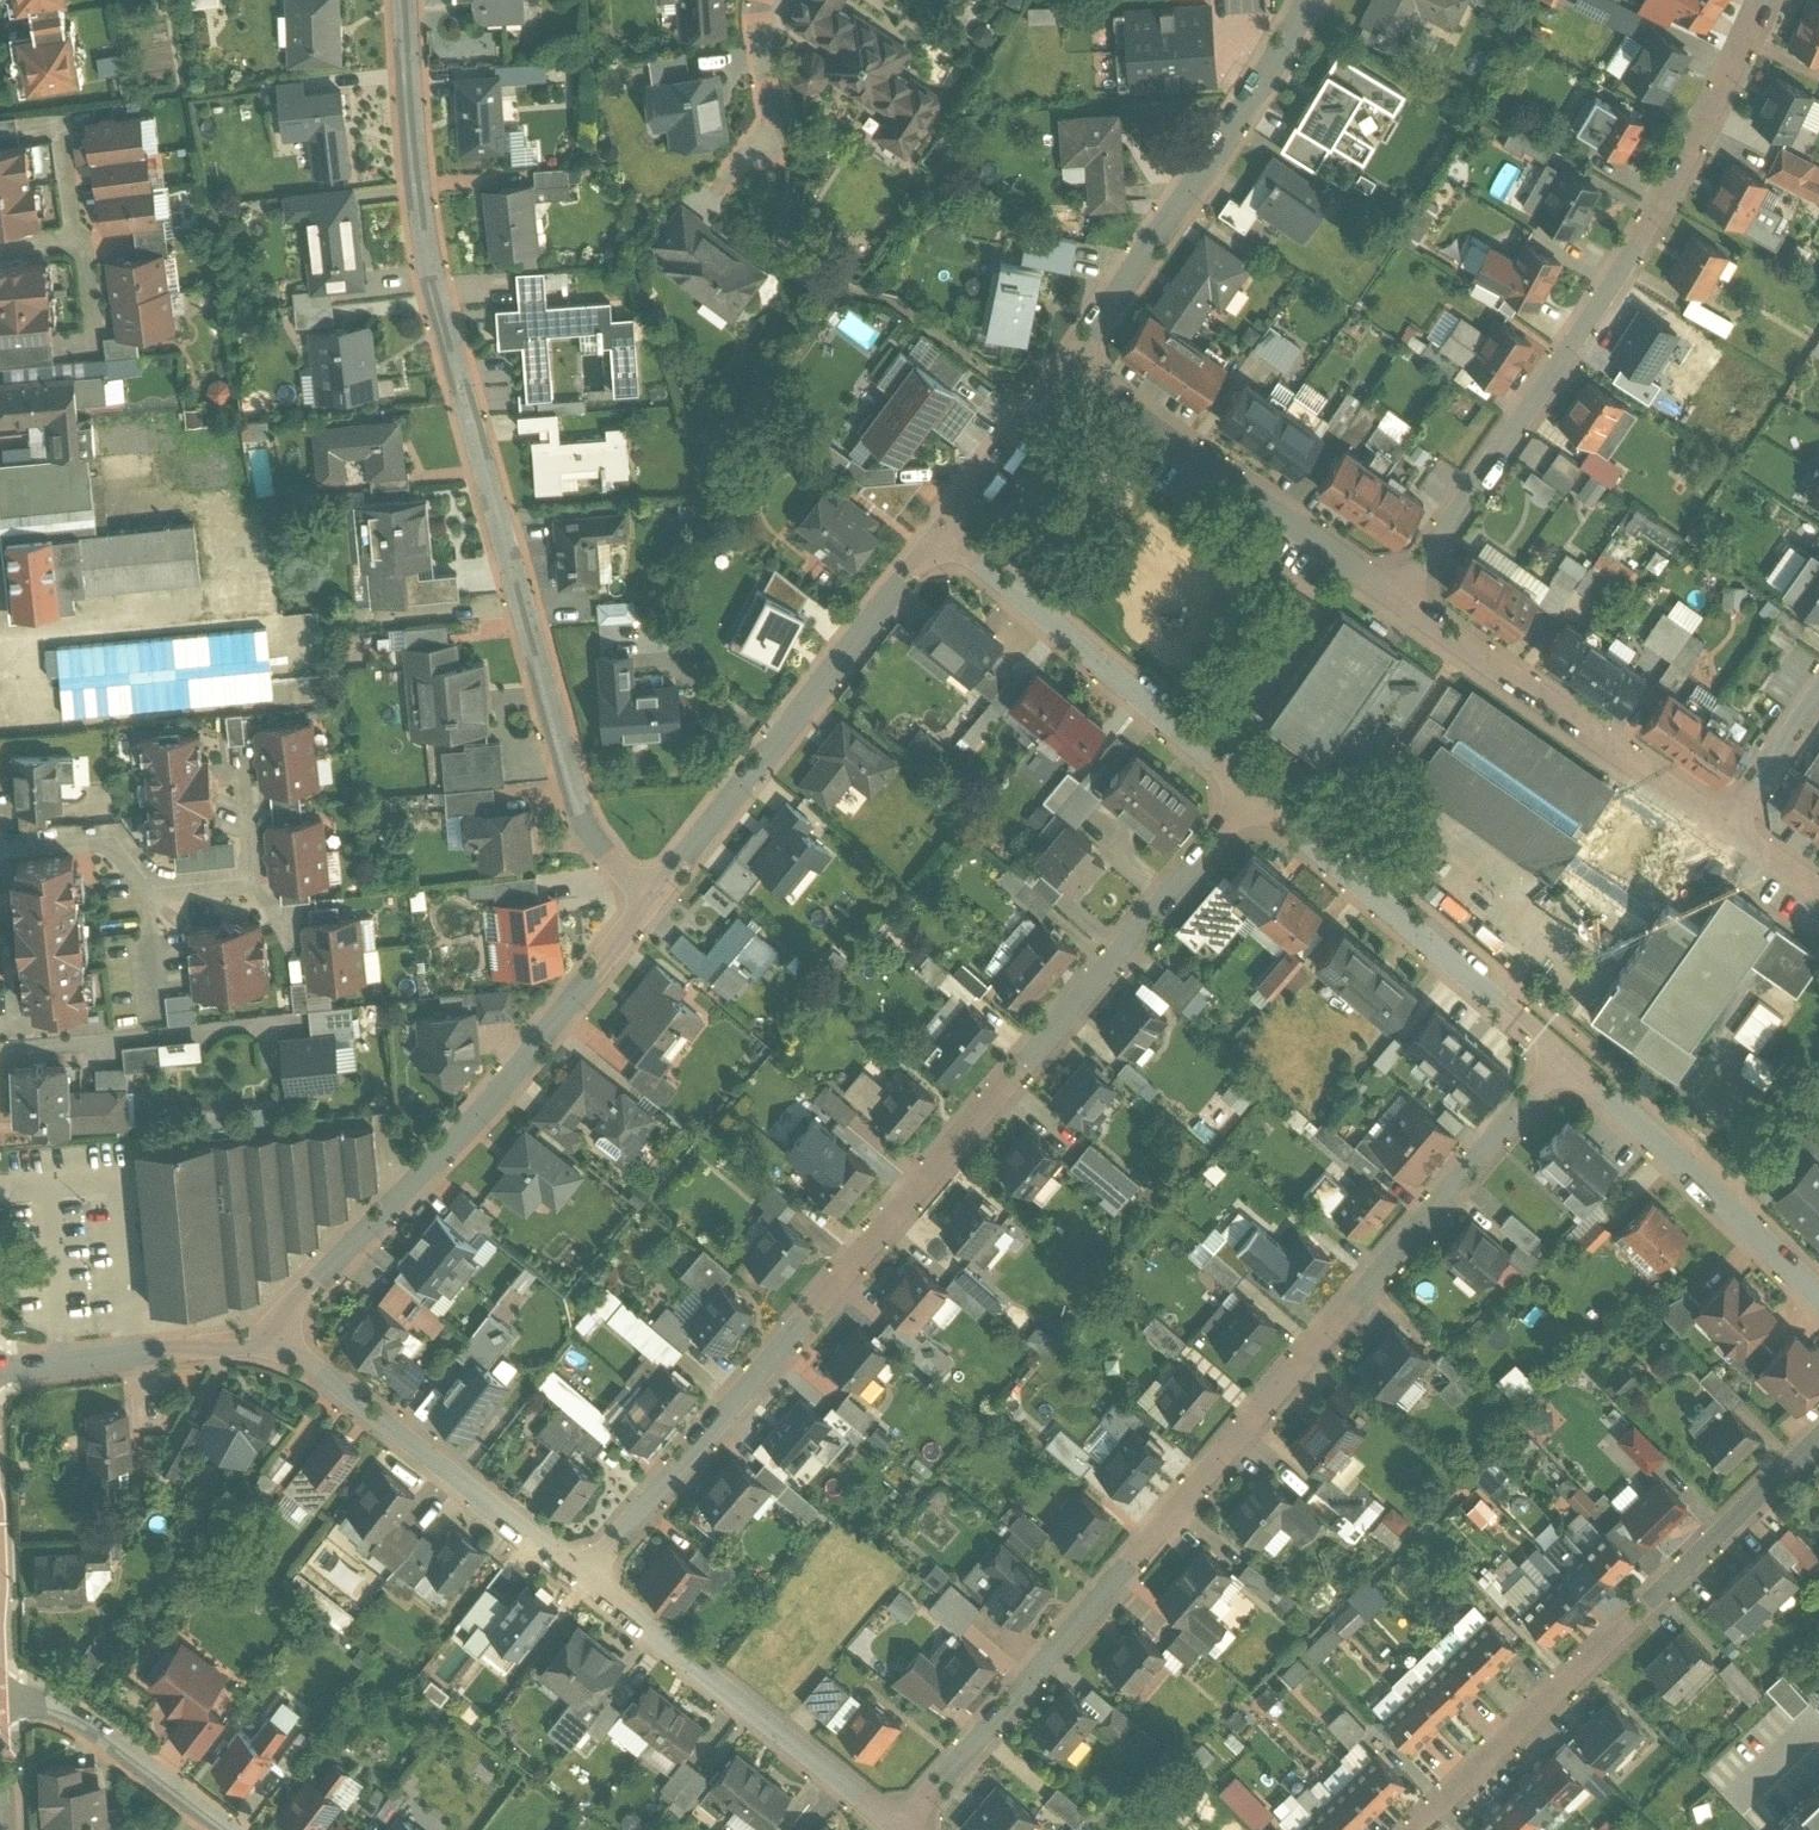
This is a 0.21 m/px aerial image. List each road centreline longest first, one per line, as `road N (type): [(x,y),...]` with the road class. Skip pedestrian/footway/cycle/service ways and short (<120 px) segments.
road 1 (residential): [(1249,790),(583,1567)]
road 2 (residential): [(1562,1060),(907,1820)]
road 3 (residential): [(658,884),(613,840),(567,756),(533,645),(425,178),(409,0)]
road 4 (residential): [(1402,585),(1618,260),(1760,0)]
road 5 (residential): [(658,884),(498,1083),(272,1330)]
road 6 (residential): [(1818,1431),(1403,1829)]
road 7 (residential): [(948,506),(658,884)]
road 8 (residential): [(1289,0),(1238,95),(1062,352)]
road 9 (residential): [(1249,790),(948,506)]
road 10 (residential): [(1562,1060),(1249,790)]
road 11 (residential): [(1062,352),(1402,585)]
road 12 (residential): [(907,1820),(583,1567)]
road 13 (residential): [(1402,585),(1737,819)]
road 14 (residential): [(583,1567),(272,1330)]
road 15 (residential): [(1818,1296),(1562,1060)]
road 16 (residential): [(272,1330),(239,1345),(0,1367)]
road 17 (residential): [(231,1829),(81,1720),(38,1702),(0,1698)]
road 18 (residential): [(1062,352),(948,506)]
road 19 (residential): [(1818,692),(1737,819)]

